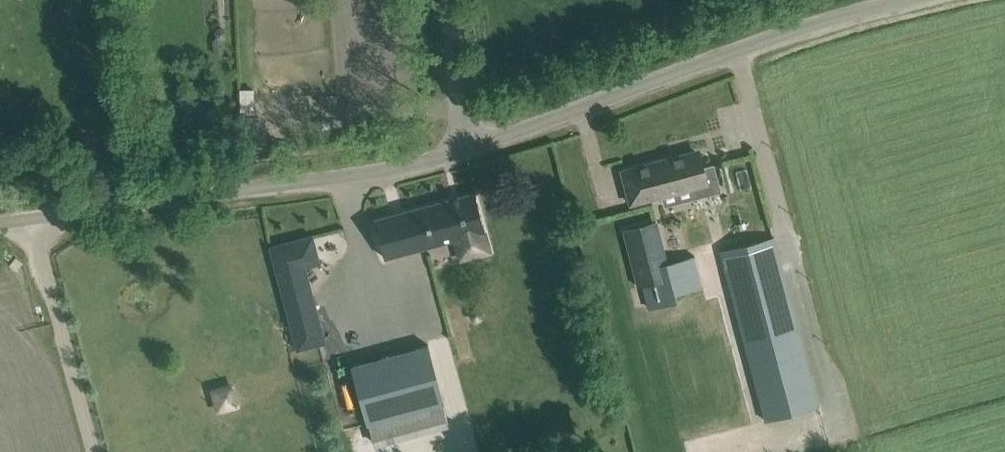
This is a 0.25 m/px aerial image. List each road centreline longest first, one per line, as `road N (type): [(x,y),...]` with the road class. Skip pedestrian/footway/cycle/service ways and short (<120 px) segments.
road 1 (unclassified): [(465,147),(830,22),(924,0)]
road 2 (unclassified): [(0,224),(465,147)]
road 3 (unclassified): [(465,147),(445,0)]

